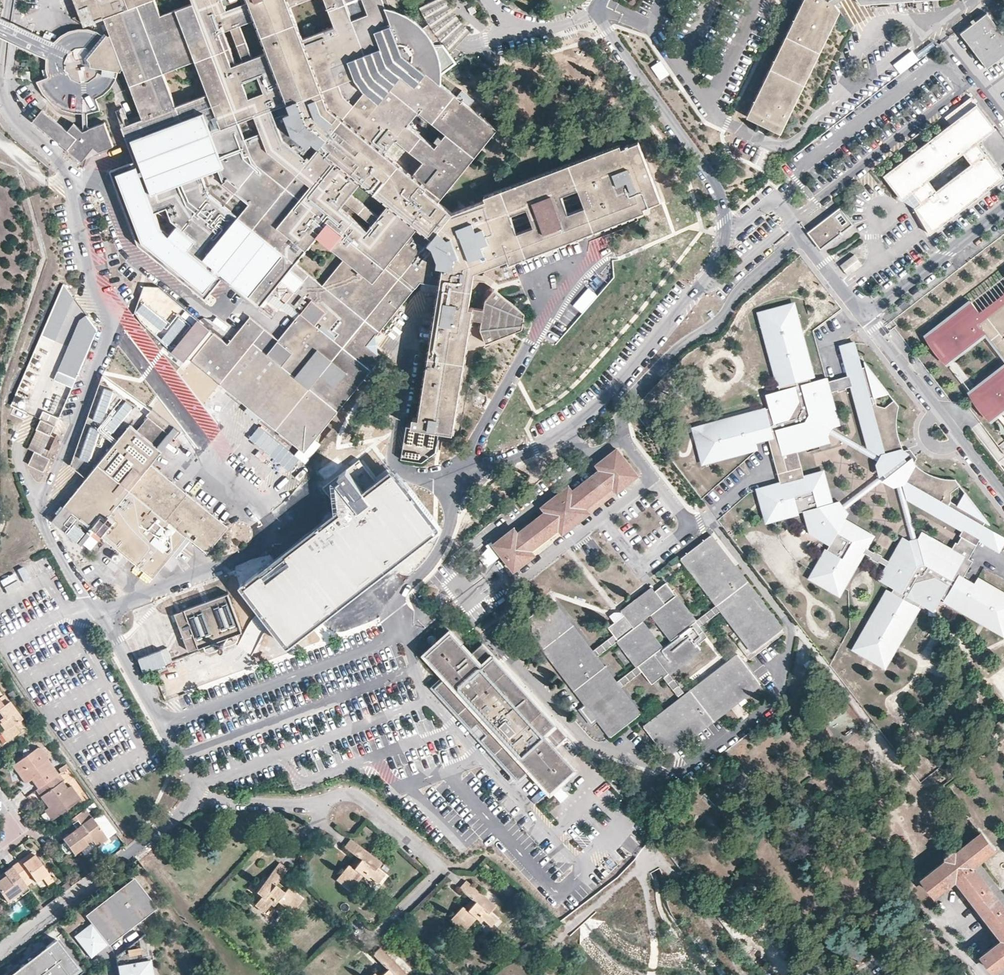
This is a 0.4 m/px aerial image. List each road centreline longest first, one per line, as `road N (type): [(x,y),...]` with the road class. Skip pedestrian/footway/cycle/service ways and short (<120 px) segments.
road 1 (residential): [(447,481),(572,426),(716,262),(724,229),(716,189),(593,13)]
road 2 (residential): [(8,43),(7,102),(69,182),(86,264),(111,325),(45,508),(62,562),(111,618)]
road 3 (residential): [(111,618),(267,552),(265,500),(197,455)]
road 4 (residential): [(111,618),(197,798)]
road 5 (residential): [(400,909),(432,879),(434,864),(358,797),(328,799)]
road 6 (residential): [(398,640),(393,600),(426,572),(450,533),(447,481)]
road 7 (residential): [(0,951),(125,856)]
road 8 (residential): [(328,799),(197,798)]
road 9 (residential): [(482,0),(520,26),(545,30),(593,13)]

